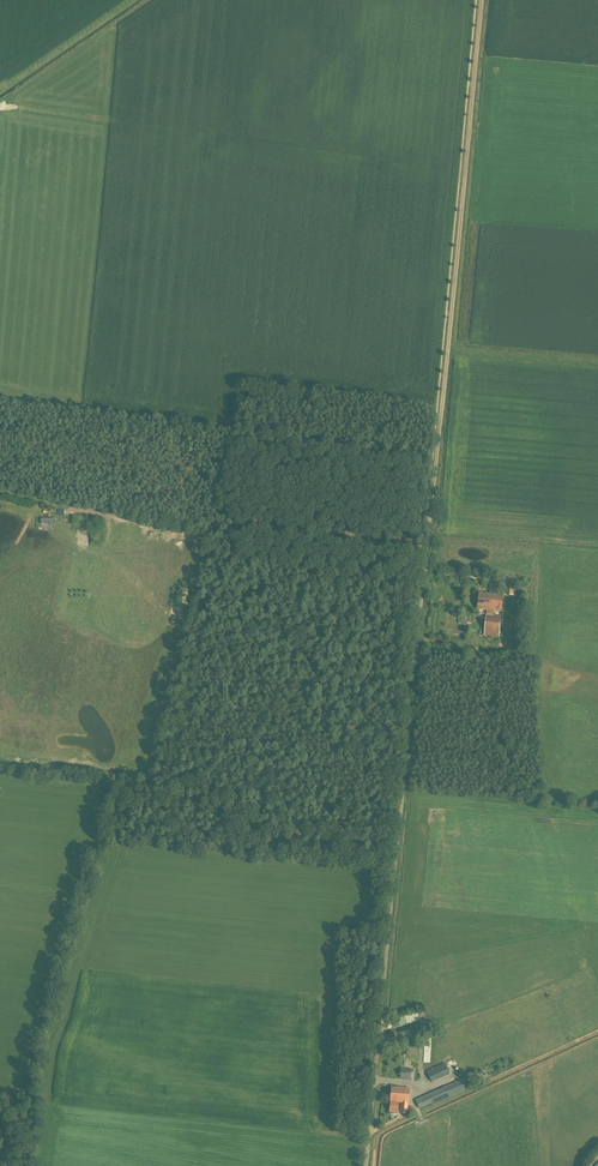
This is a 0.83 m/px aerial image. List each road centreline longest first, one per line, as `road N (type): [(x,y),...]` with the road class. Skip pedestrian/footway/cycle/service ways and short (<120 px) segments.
road 1 (track): [(480,0),(423,587)]
road 2 (unclassified): [(368,1165),(423,587)]

